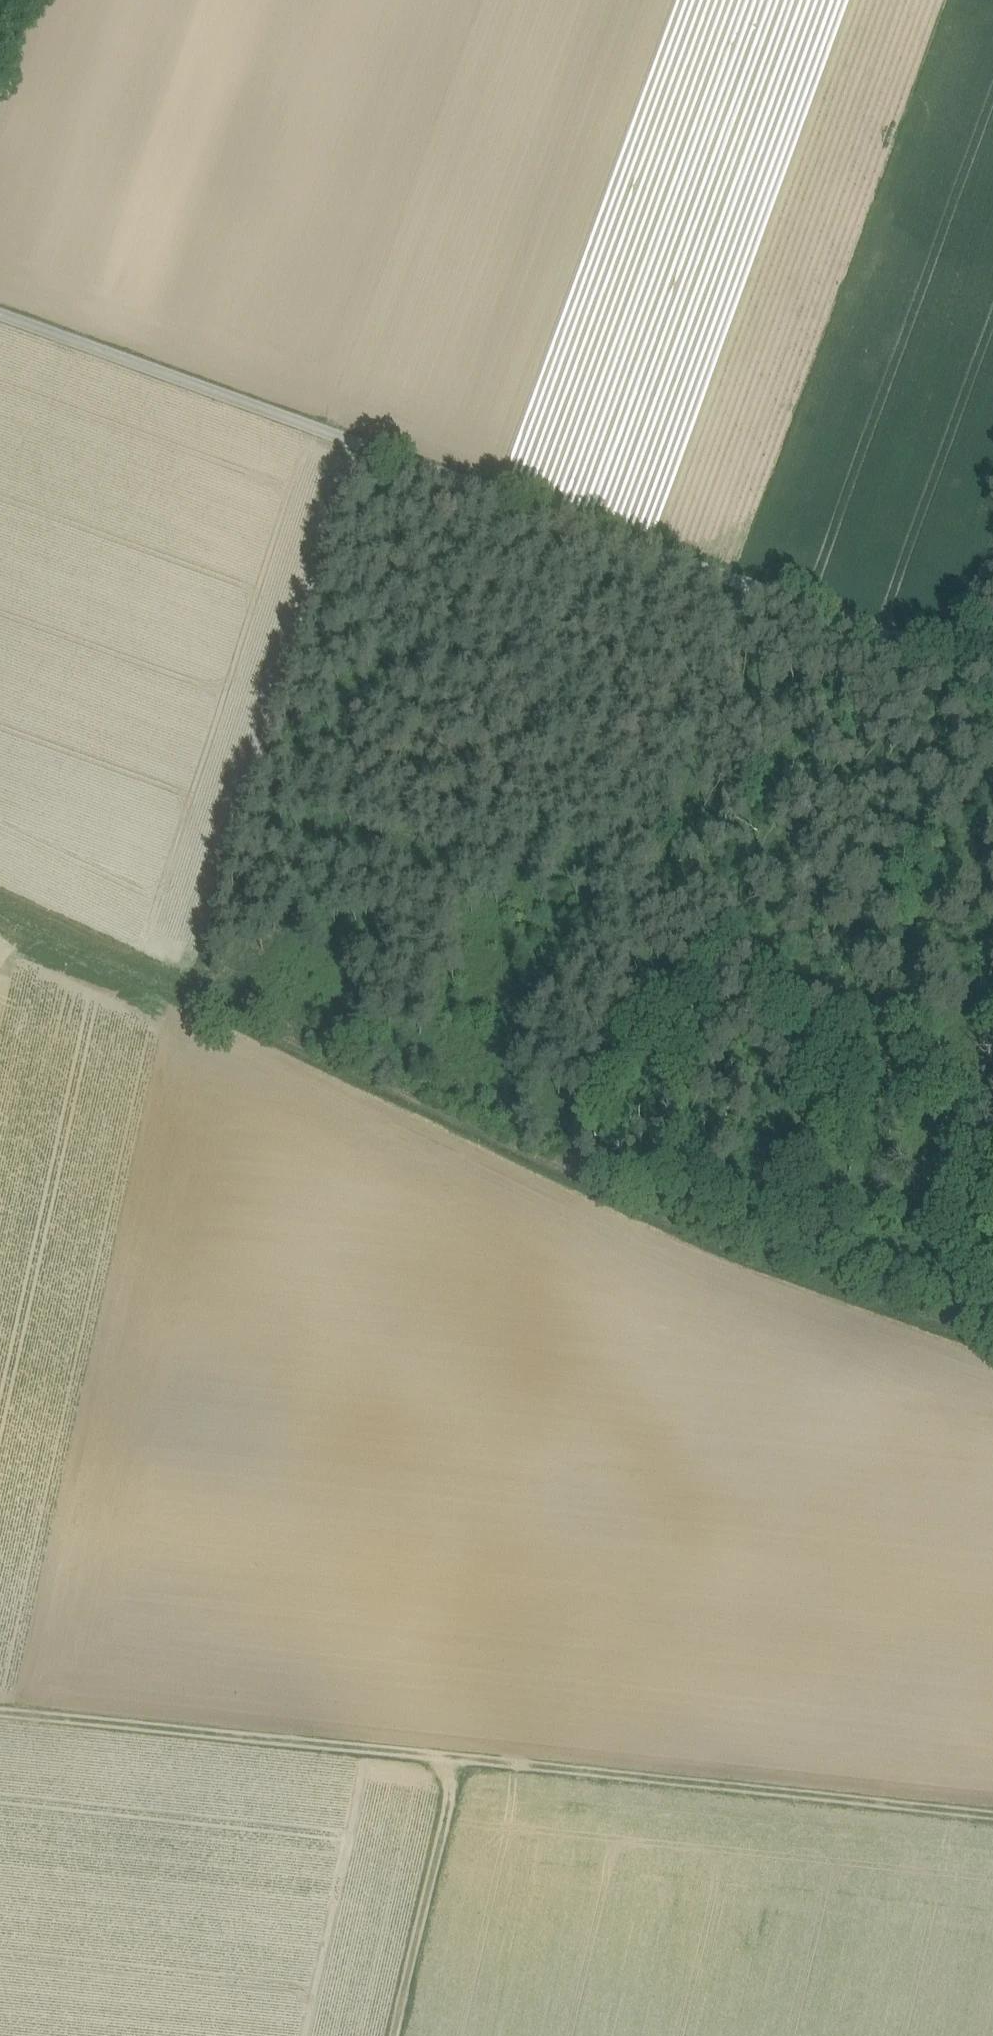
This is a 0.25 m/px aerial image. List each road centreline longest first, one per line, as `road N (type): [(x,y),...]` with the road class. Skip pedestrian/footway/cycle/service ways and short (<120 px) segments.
road 1 (unclassified): [(0,315),(992,674)]
road 2 (track): [(992,1813),(0,1711)]

